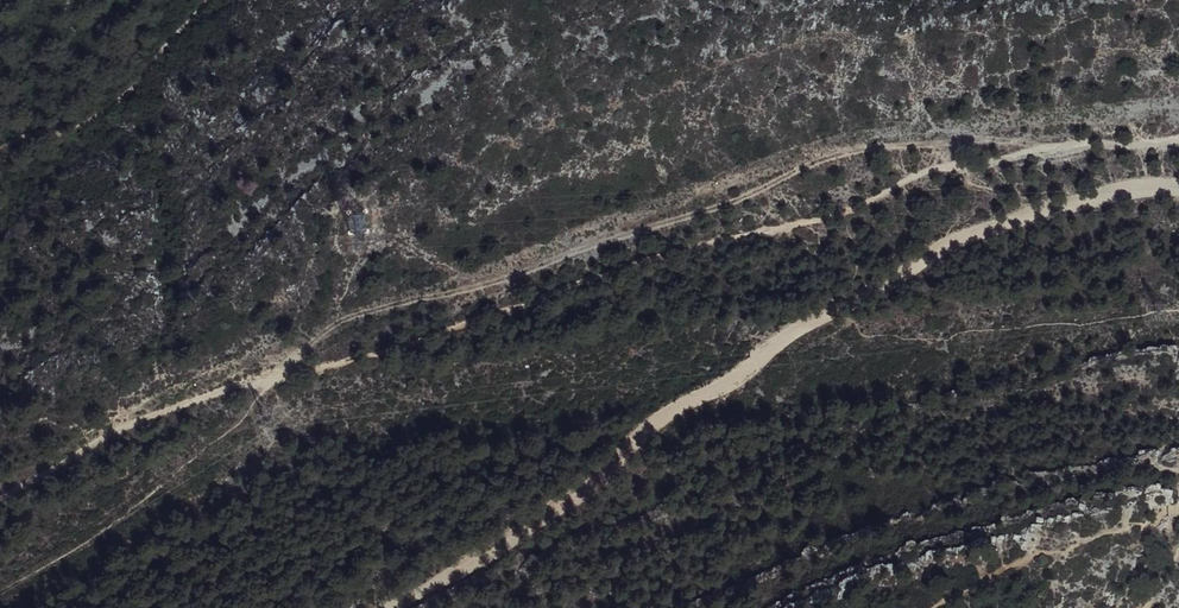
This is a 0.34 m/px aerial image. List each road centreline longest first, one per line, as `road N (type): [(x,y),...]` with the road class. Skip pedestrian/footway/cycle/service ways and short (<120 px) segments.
road 1 (track): [(386,607),(527,531),(635,440),(929,259),(1037,213),(1142,188),(1178,190)]
road 2 (track): [(276,375),(342,319),(495,286),(734,203),(830,157),(1067,143)]
road 3 (track): [(0,497),(168,412)]

